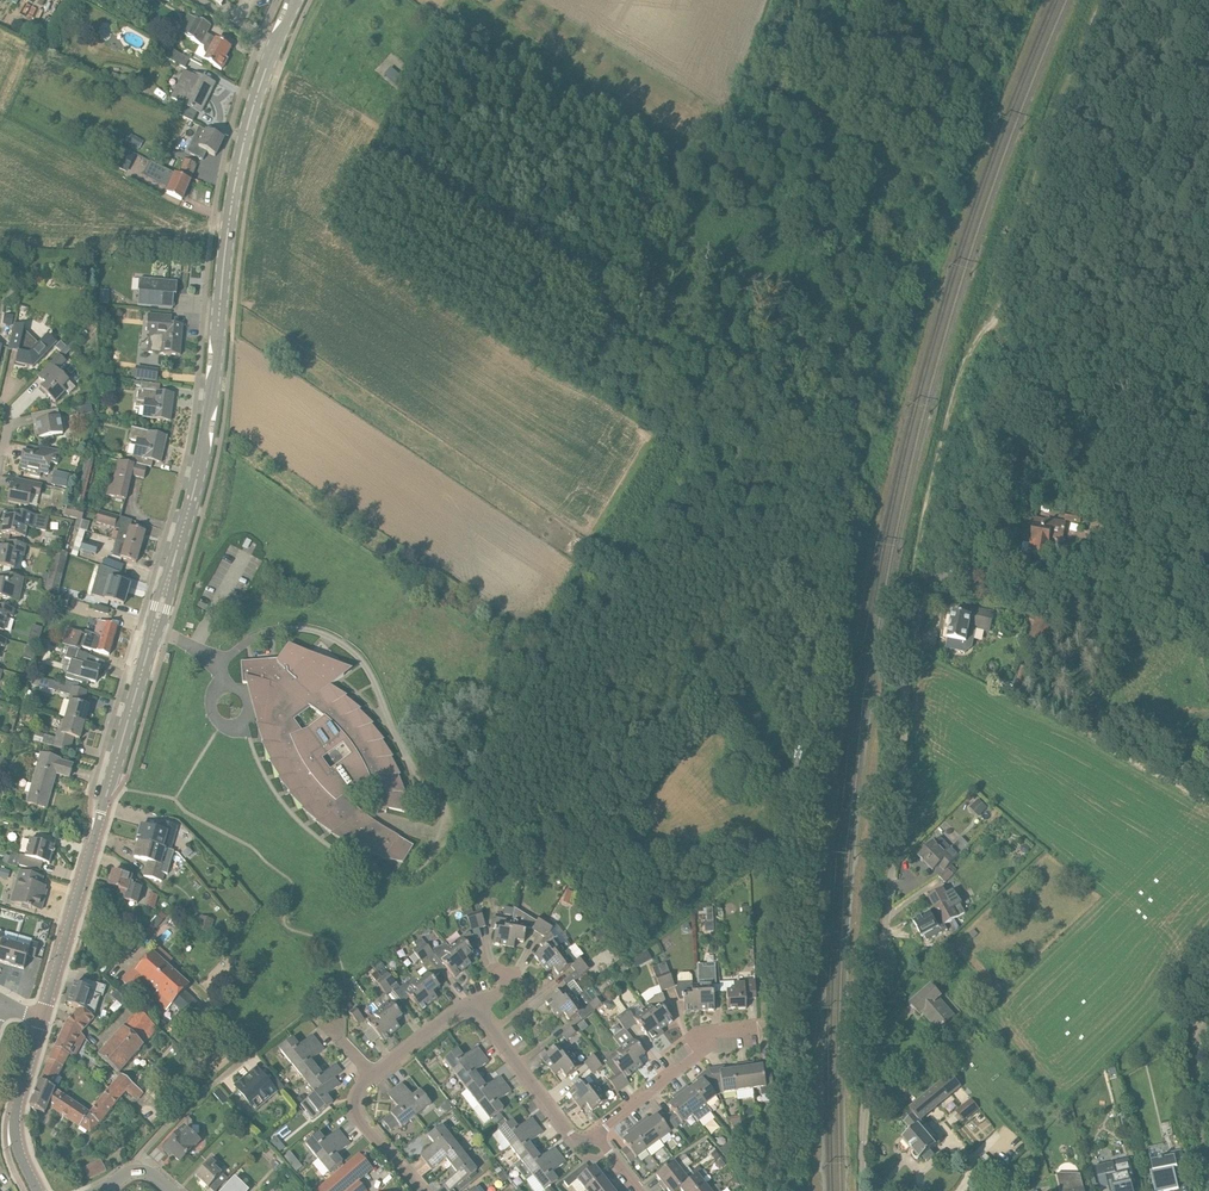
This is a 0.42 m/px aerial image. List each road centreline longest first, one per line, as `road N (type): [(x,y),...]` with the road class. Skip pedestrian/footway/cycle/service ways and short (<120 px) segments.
road 1 (secondary): [(43,1020),(197,480),(236,180),(259,90),(295,0)]
road 2 (unclassified): [(593,1143),(707,1047),(716,1030),(766,1025)]
road 3 (residential): [(593,1143),(572,1134),(477,1009)]
road 4 (secondary): [(39,1190),(15,1120),(43,1020)]
road 5 (residential): [(373,1074),(357,1092),(356,1110),(425,1190)]
road 6 (residential): [(1208,1141),(1194,1011)]
road 7 (residential): [(477,1009),(459,1008),(373,1074)]

